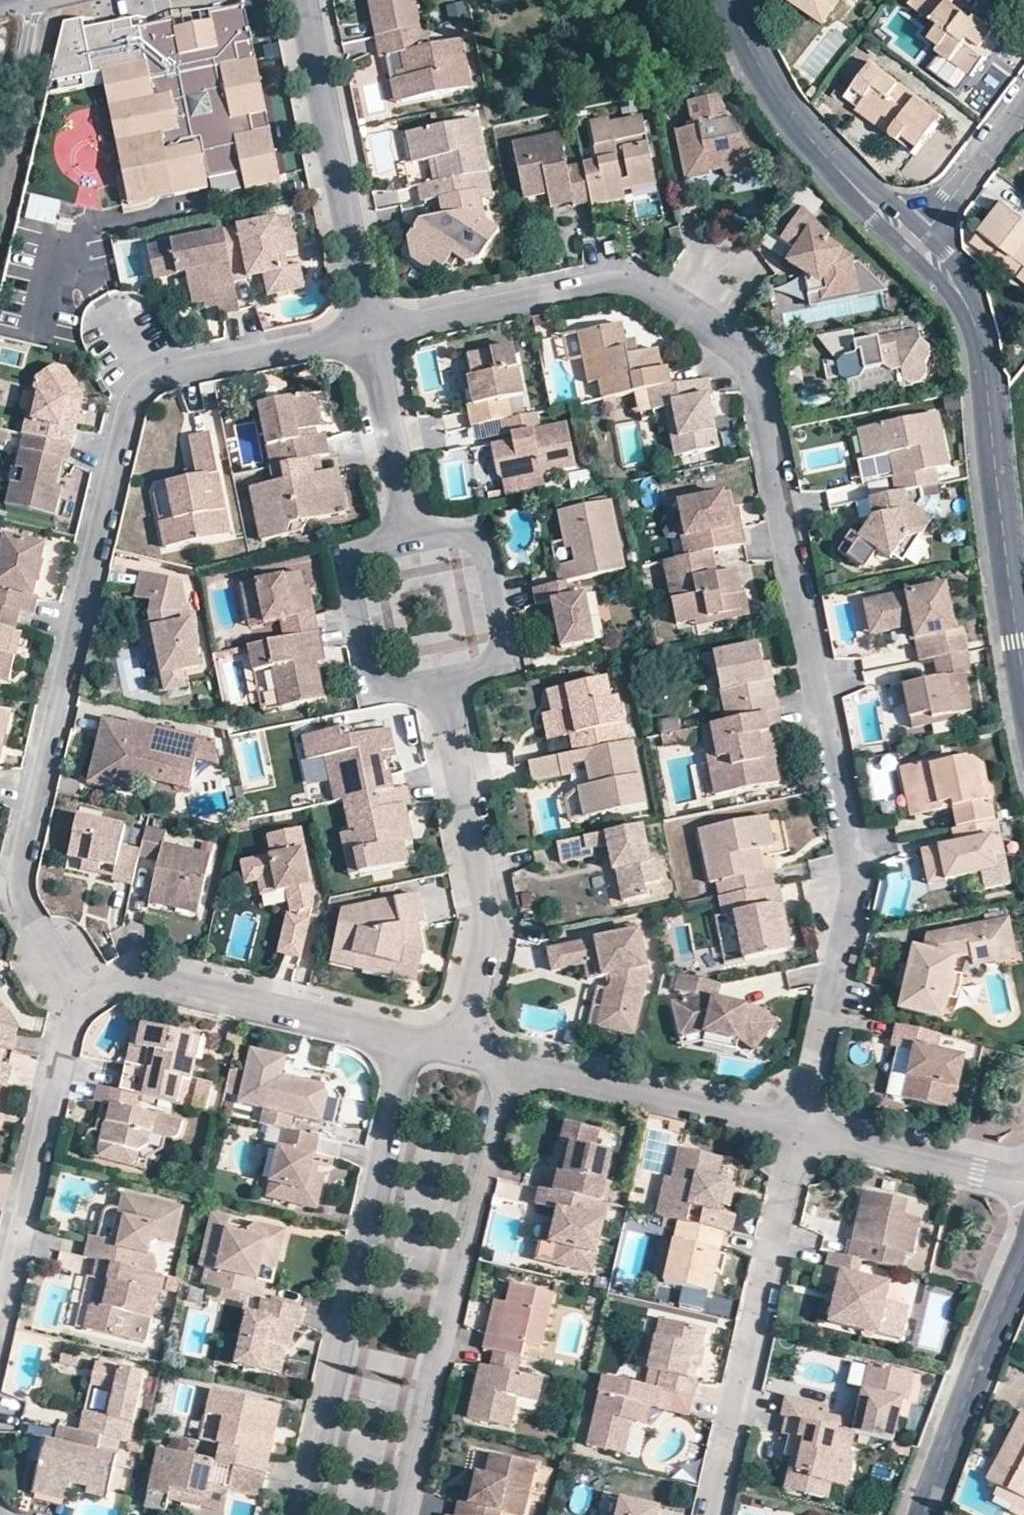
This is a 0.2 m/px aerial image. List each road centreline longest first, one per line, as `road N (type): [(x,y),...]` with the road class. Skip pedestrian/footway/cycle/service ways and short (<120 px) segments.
road 1 (residential): [(374,333),(622,274),(739,349),(853,869),(803,1129)]
road 2 (residential): [(85,1003),(22,899),(22,863),(133,405),(145,386),(171,371),(374,333)]
road 3 (residential): [(404,1041),(291,1514)]
road 4 (residential): [(404,1514),(509,1061)]
road 5 (residential): [(913,240),(953,281),(972,317),(1023,675)]
road 6 (residential): [(803,1129),(714,1514)]
road 7 (residential): [(461,1048),(488,914),(442,685)]
road 8 (residential): [(304,0),(374,333)]
road 9 (residential): [(85,1003),(127,976),(161,977),(404,1041)]
road 10 (residential): [(735,0),(779,94),(819,147),(913,240)]
road 11 (residential): [(509,1061),(803,1129)]
road 12 (residential): [(0,1289),(70,1021),(85,1003)]
road 13 (residential): [(1023,1266),(924,1514)]
road 14 (residential): [(412,539),(370,549),(351,563),(364,656),(377,677),(442,685)]
road 15 (residential): [(442,685),(498,654),(484,552),(470,536),(448,532),(412,539)]
road 16 (residential): [(803,1129),(1023,1184)]
road 17 (residential): [(374,333),(412,539)]
road 18 (residential): [(913,240),(1023,104)]

